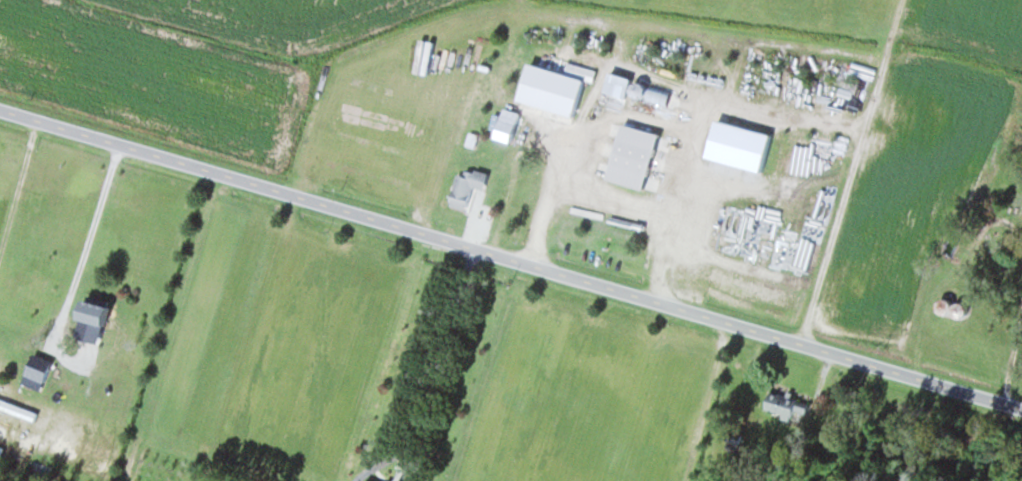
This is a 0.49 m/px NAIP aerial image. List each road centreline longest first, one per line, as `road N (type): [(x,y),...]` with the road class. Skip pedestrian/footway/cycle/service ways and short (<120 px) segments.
road 1 (residential): [(1021,408),(0,109)]

